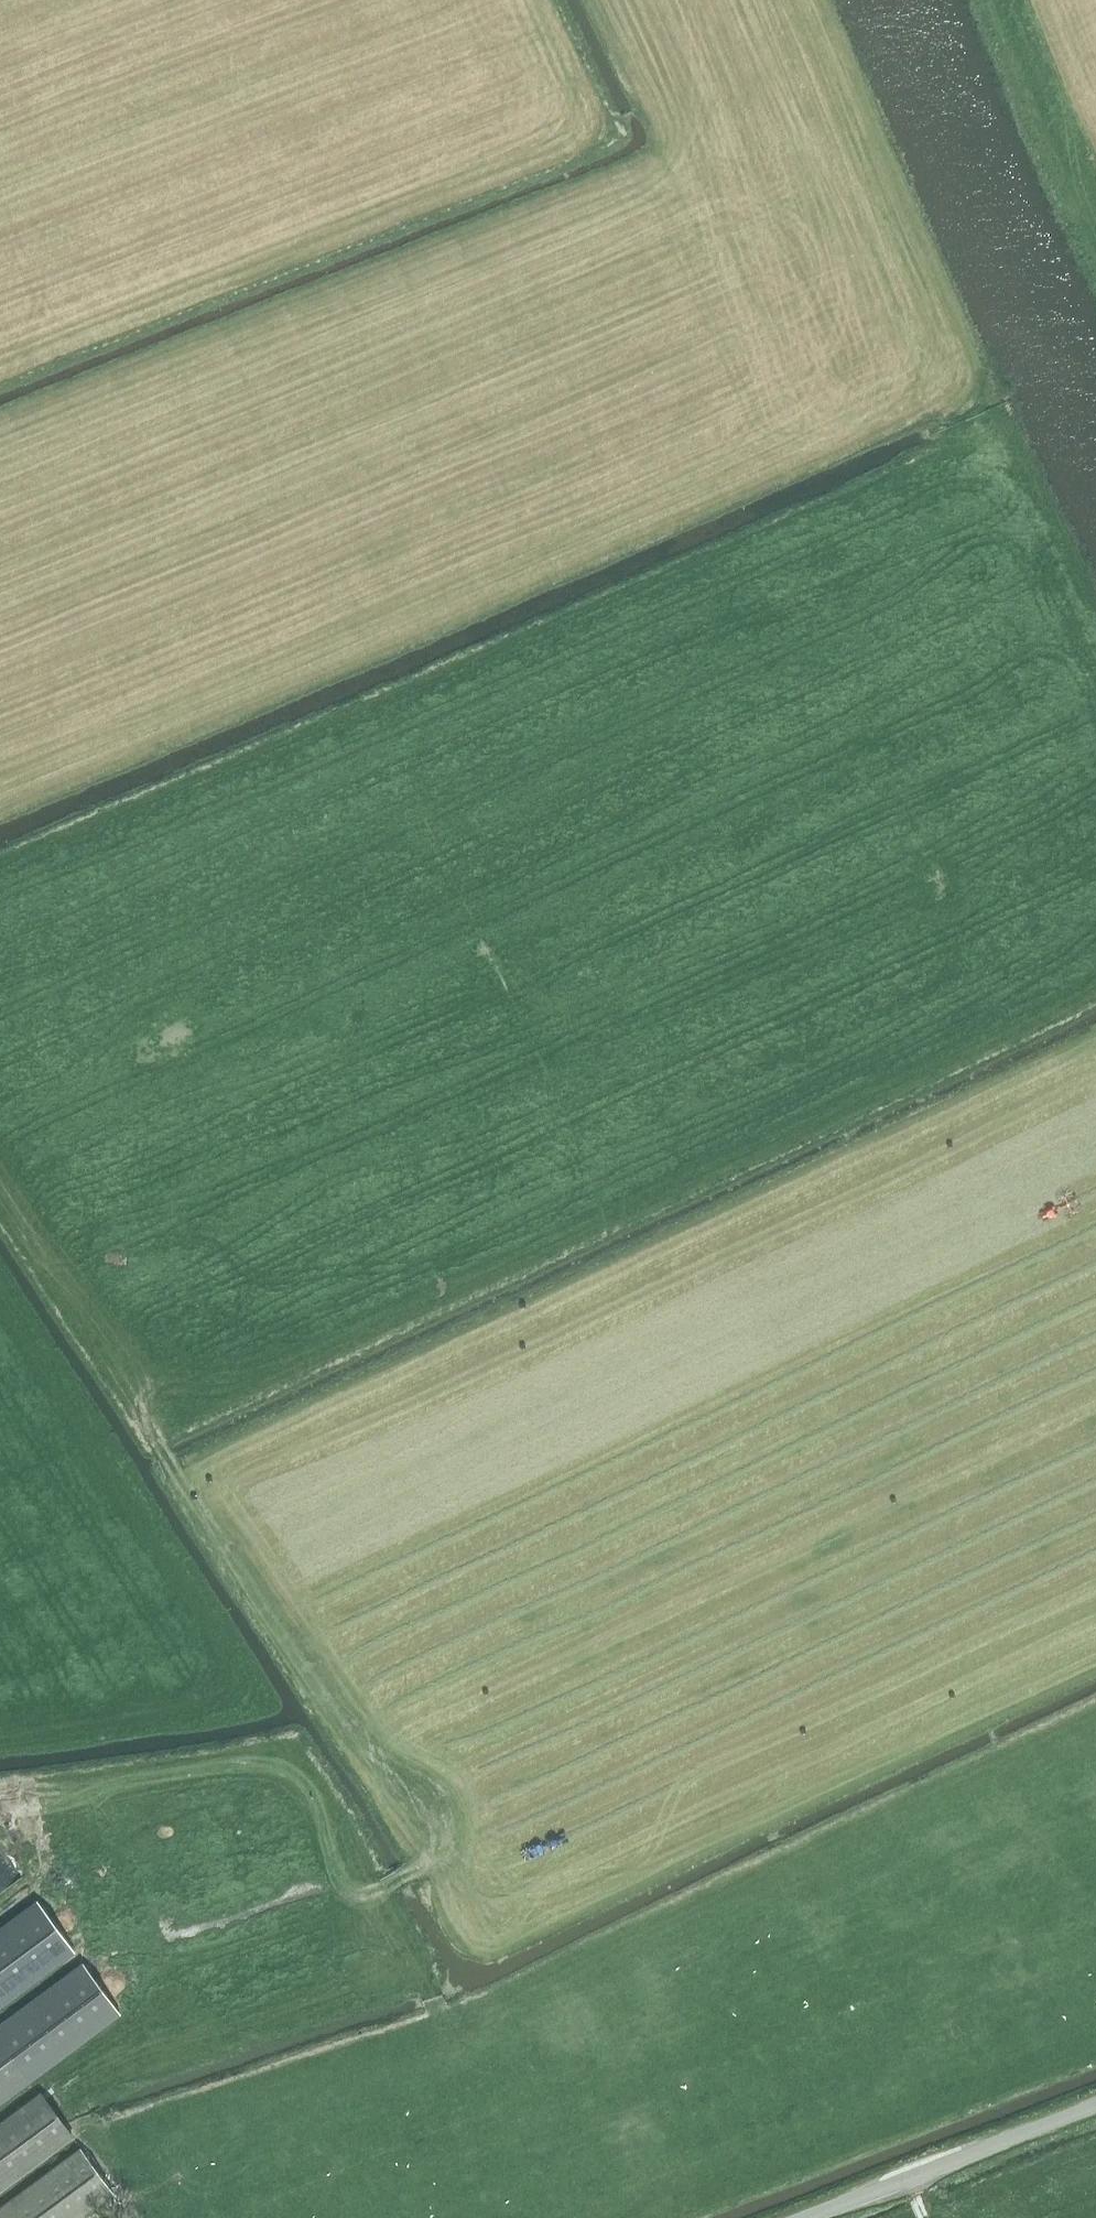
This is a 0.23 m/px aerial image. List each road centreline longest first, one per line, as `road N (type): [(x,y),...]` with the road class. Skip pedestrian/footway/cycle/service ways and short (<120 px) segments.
road 1 (unclassified): [(1095,2105),(806,2217)]

